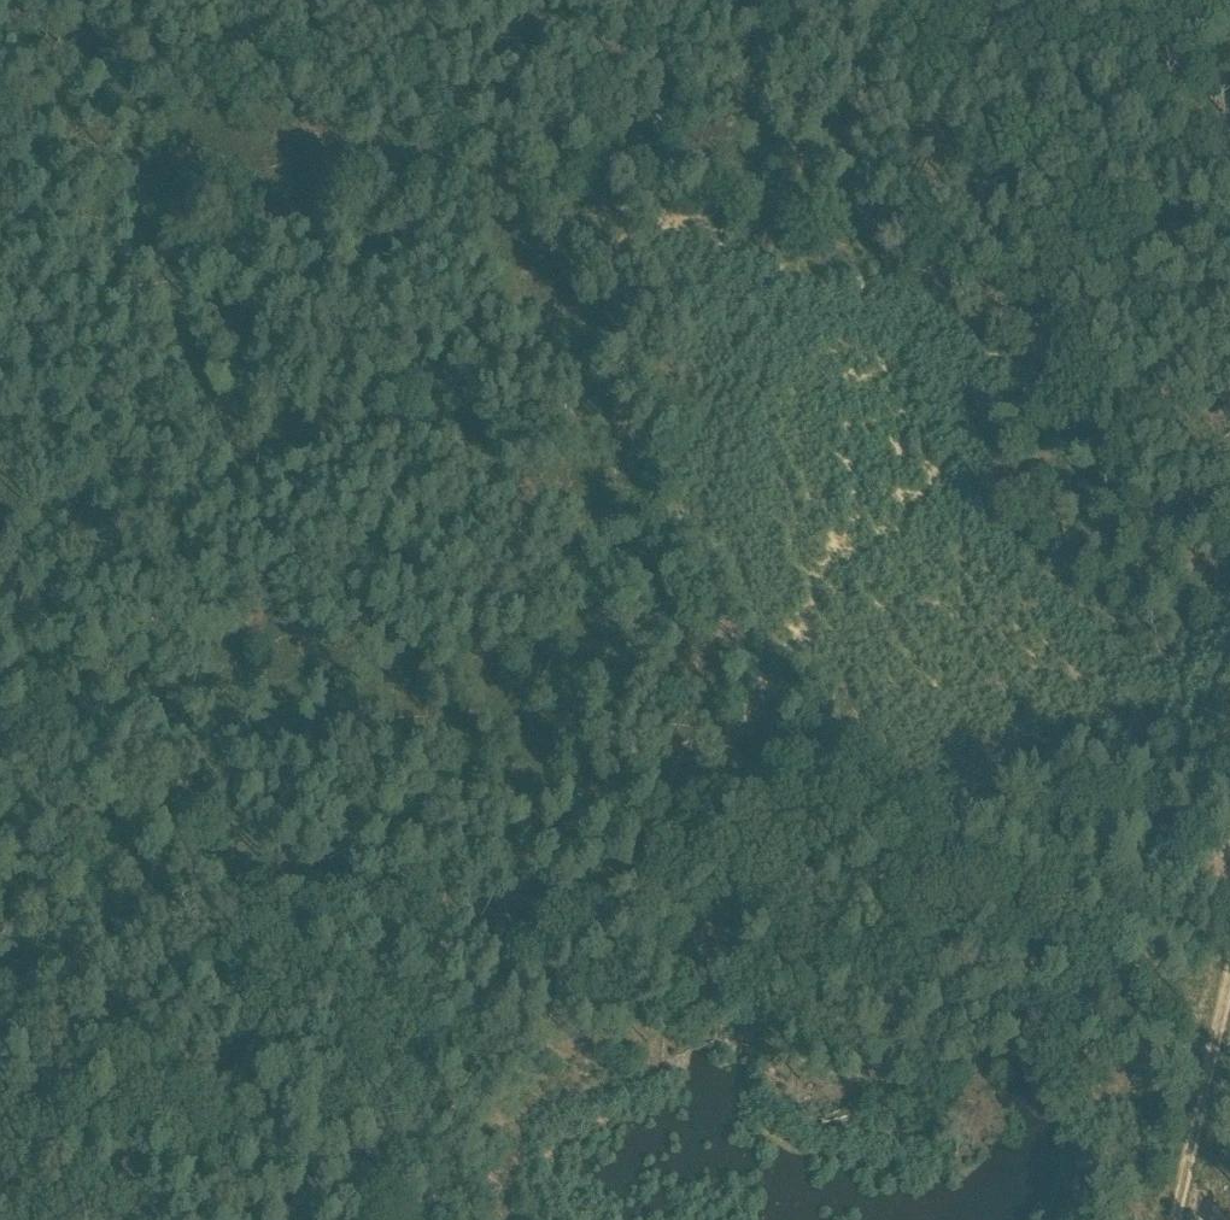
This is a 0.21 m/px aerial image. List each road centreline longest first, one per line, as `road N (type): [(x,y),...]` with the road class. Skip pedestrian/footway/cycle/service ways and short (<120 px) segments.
road 1 (track): [(1160,1219),(1229,914)]

